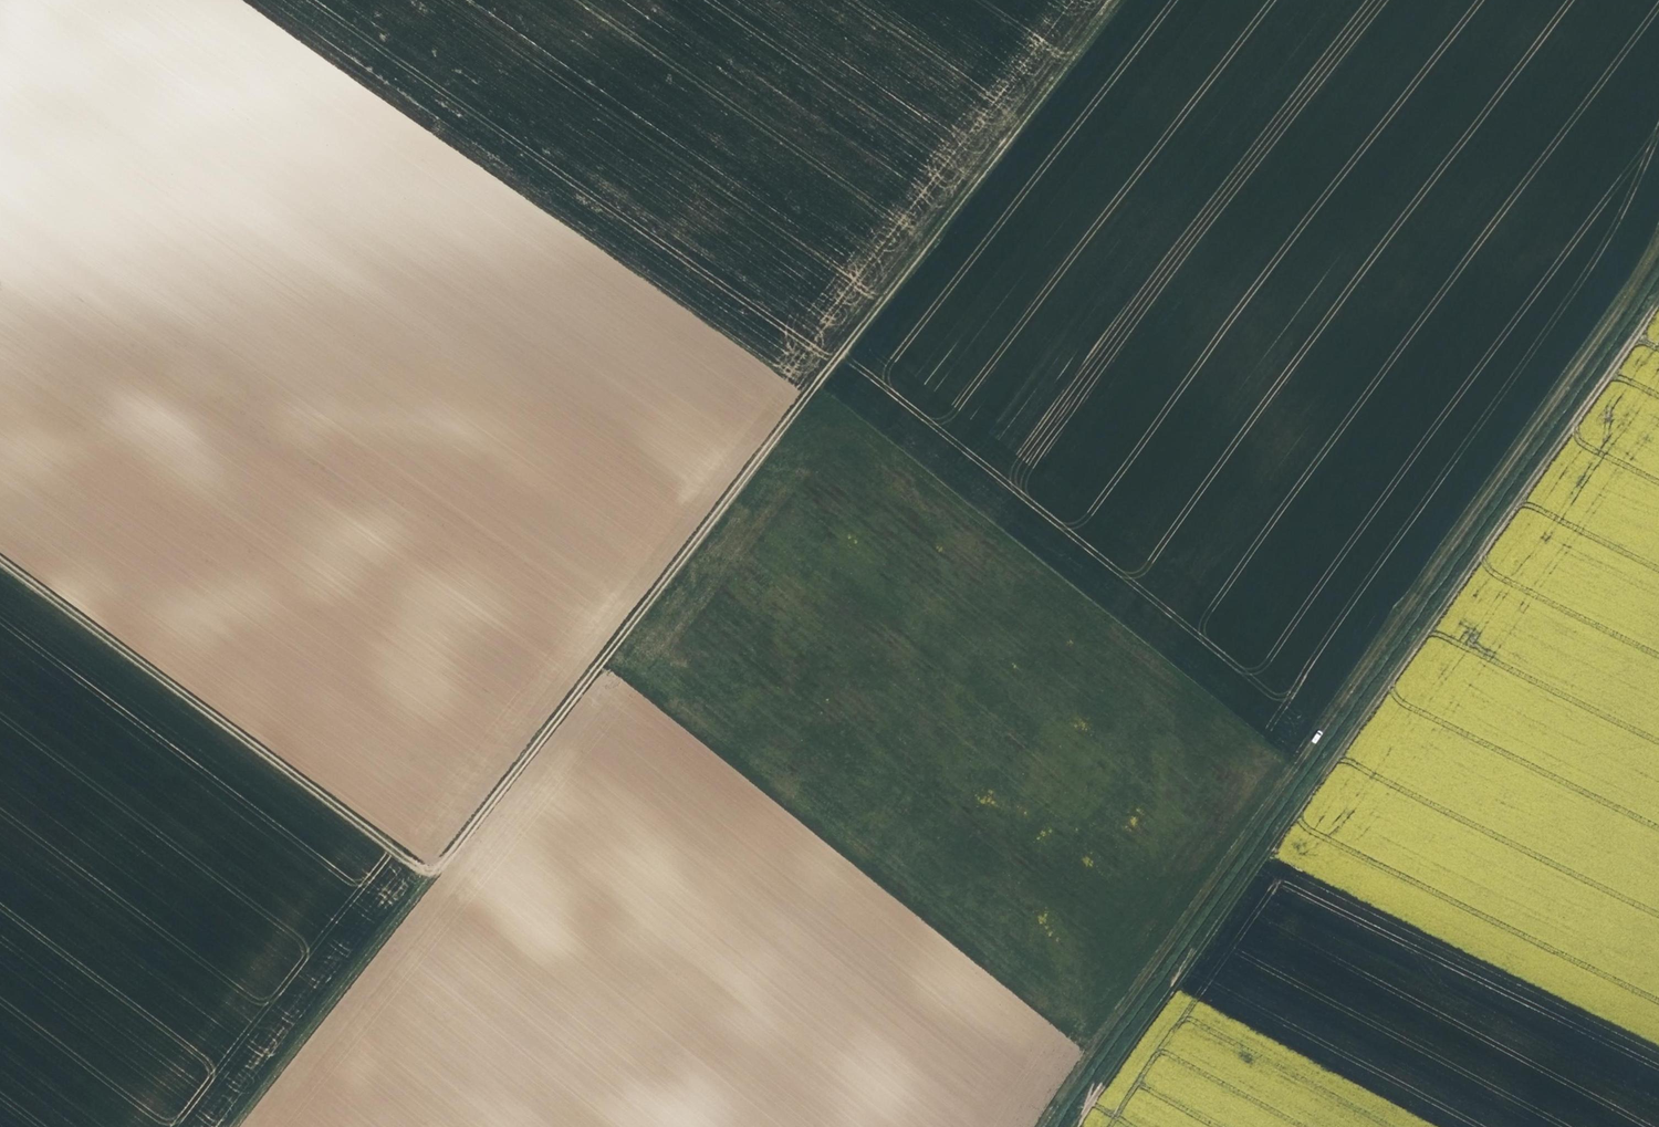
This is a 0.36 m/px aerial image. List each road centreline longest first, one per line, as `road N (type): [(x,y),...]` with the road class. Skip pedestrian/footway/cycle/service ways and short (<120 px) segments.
road 1 (track): [(1116,0),(429,876),(0,561)]
road 2 (track): [(1658,307),(1077,1126)]
road 3 (track): [(429,876),(232,1126)]

